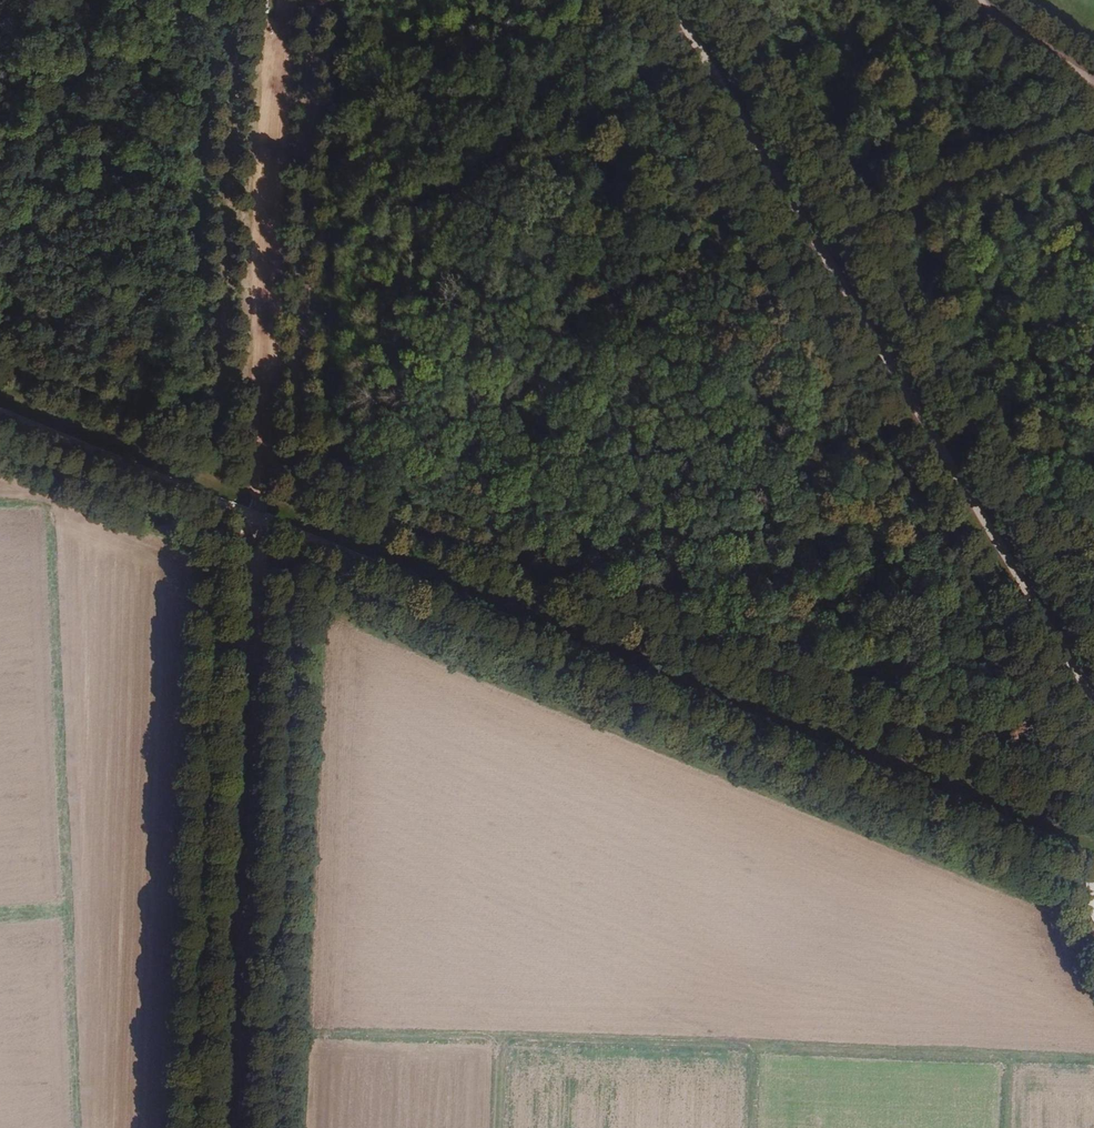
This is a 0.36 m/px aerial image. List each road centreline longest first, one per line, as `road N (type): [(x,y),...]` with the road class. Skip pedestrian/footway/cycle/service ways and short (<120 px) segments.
road 1 (track): [(1093,851),(0,399)]
road 2 (track): [(262,0),(234,1127)]
road 3 (track): [(670,0),(1093,702)]
road 4 (track): [(822,250),(1089,127)]
road 5 (track): [(988,0),(1093,70)]

